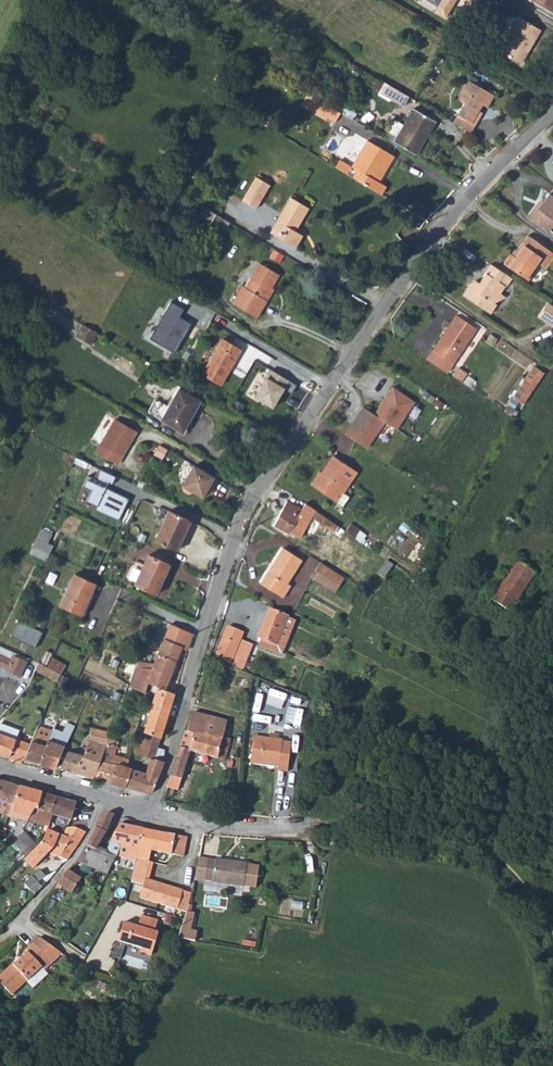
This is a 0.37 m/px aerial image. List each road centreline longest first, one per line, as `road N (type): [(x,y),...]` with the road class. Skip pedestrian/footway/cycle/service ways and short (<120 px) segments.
road 1 (residential): [(155,811),(226,564),(264,482),(456,210),(552,114)]
road 2 (residential): [(155,811),(253,830),(341,826)]
road 3 (unclassified): [(100,796),(73,862),(0,942)]
road 4 (track): [(409,272),(552,367)]

